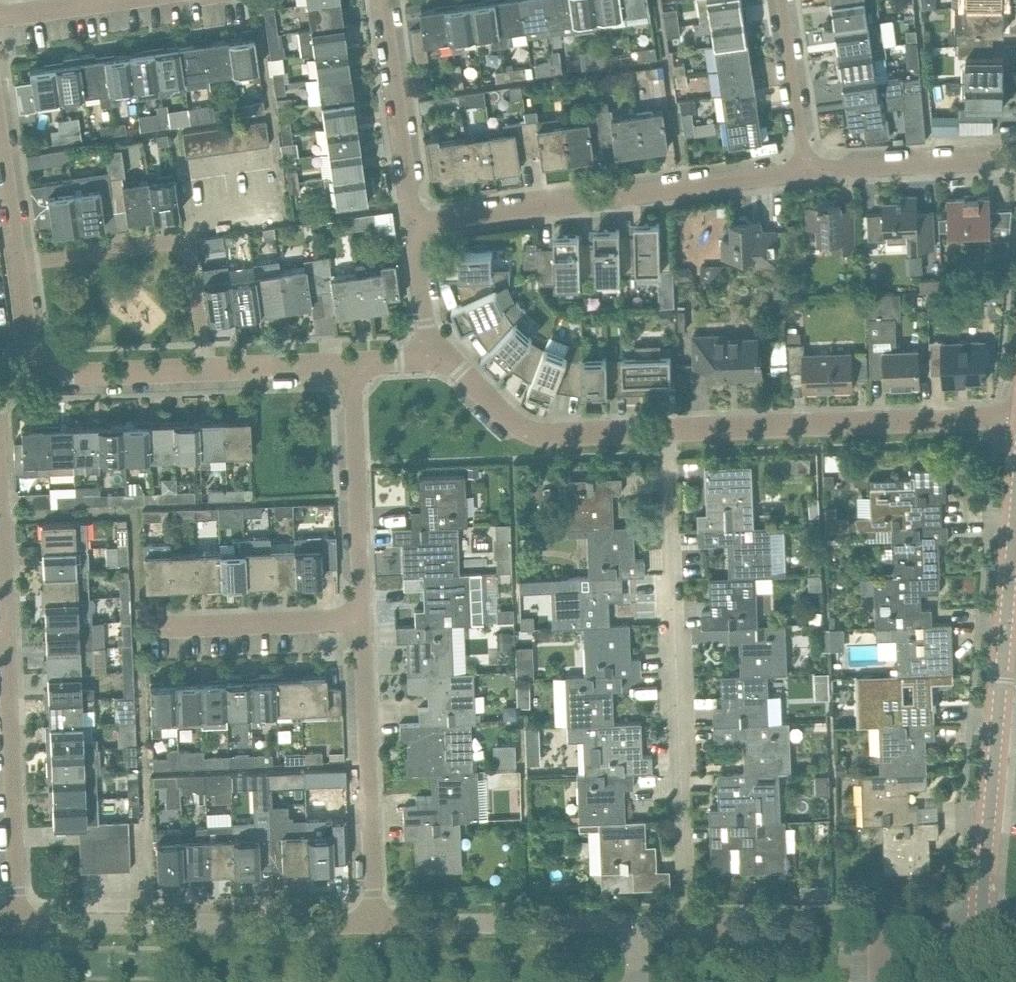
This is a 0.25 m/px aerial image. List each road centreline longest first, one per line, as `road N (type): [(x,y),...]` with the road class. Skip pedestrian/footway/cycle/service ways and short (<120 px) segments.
road 1 (residential): [(687,921),(669,432)]
road 2 (unclassified): [(997,928),(985,896),(1015,529)]
road 3 (residential): [(412,227),(805,172)]
road 4 (residential): [(374,925),(18,925)]
road 5 (residential): [(1015,419),(669,432)]
road 6 (residential): [(637,981),(637,925),(374,925)]
road 7 (residential): [(352,364),(67,378),(37,364)]
road 8 (residential): [(374,925),(364,624)]
road 9 (residential): [(18,925),(9,641)]
road 10 (residential): [(669,432),(525,434),(454,369),(429,361)]
road 11 (residential): [(364,624),(352,364)]
road 12 (residential): [(37,364),(0,128)]
road 13 (residential): [(412,227),(381,0)]
road 14 (residential): [(136,632),(364,624)]
road 15 (residential): [(805,172),(1015,158)]
road 16 (residential): [(687,921),(880,924)]
road 17 (residential): [(9,641),(0,449)]
road 18 (residential): [(781,0),(805,172)]
road 19 (residential): [(0,20),(147,0)]
road 20 (residential): [(429,361),(412,227)]

